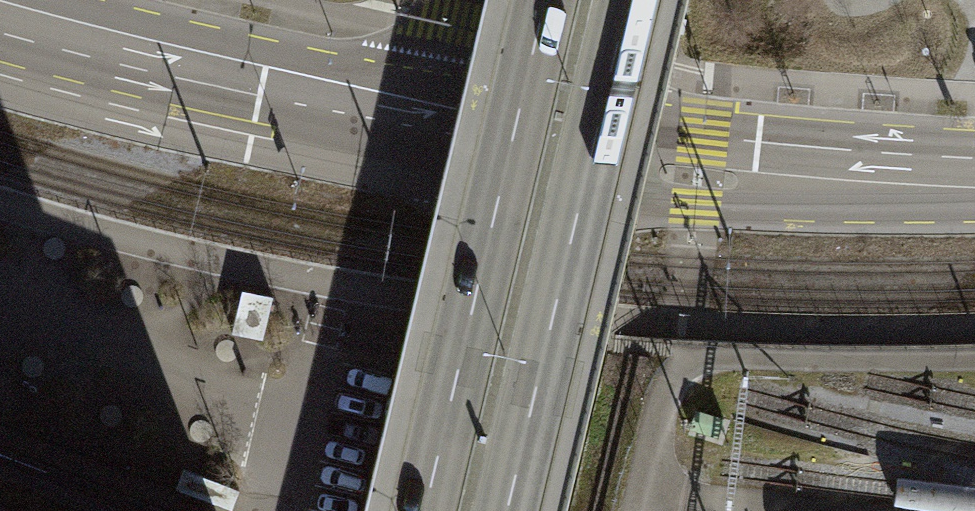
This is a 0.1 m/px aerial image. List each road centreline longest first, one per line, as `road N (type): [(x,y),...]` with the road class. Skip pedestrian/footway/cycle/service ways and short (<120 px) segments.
road 1 (secondary): [(430,130),(689,174),(974,186)]
road 2 (tertiary): [(507,510),(628,0)]
road 3 (tertiary): [(546,0),(425,510)]
road 4 (secondary): [(0,28),(430,130)]
road 5 (primary): [(463,0),(430,130)]

